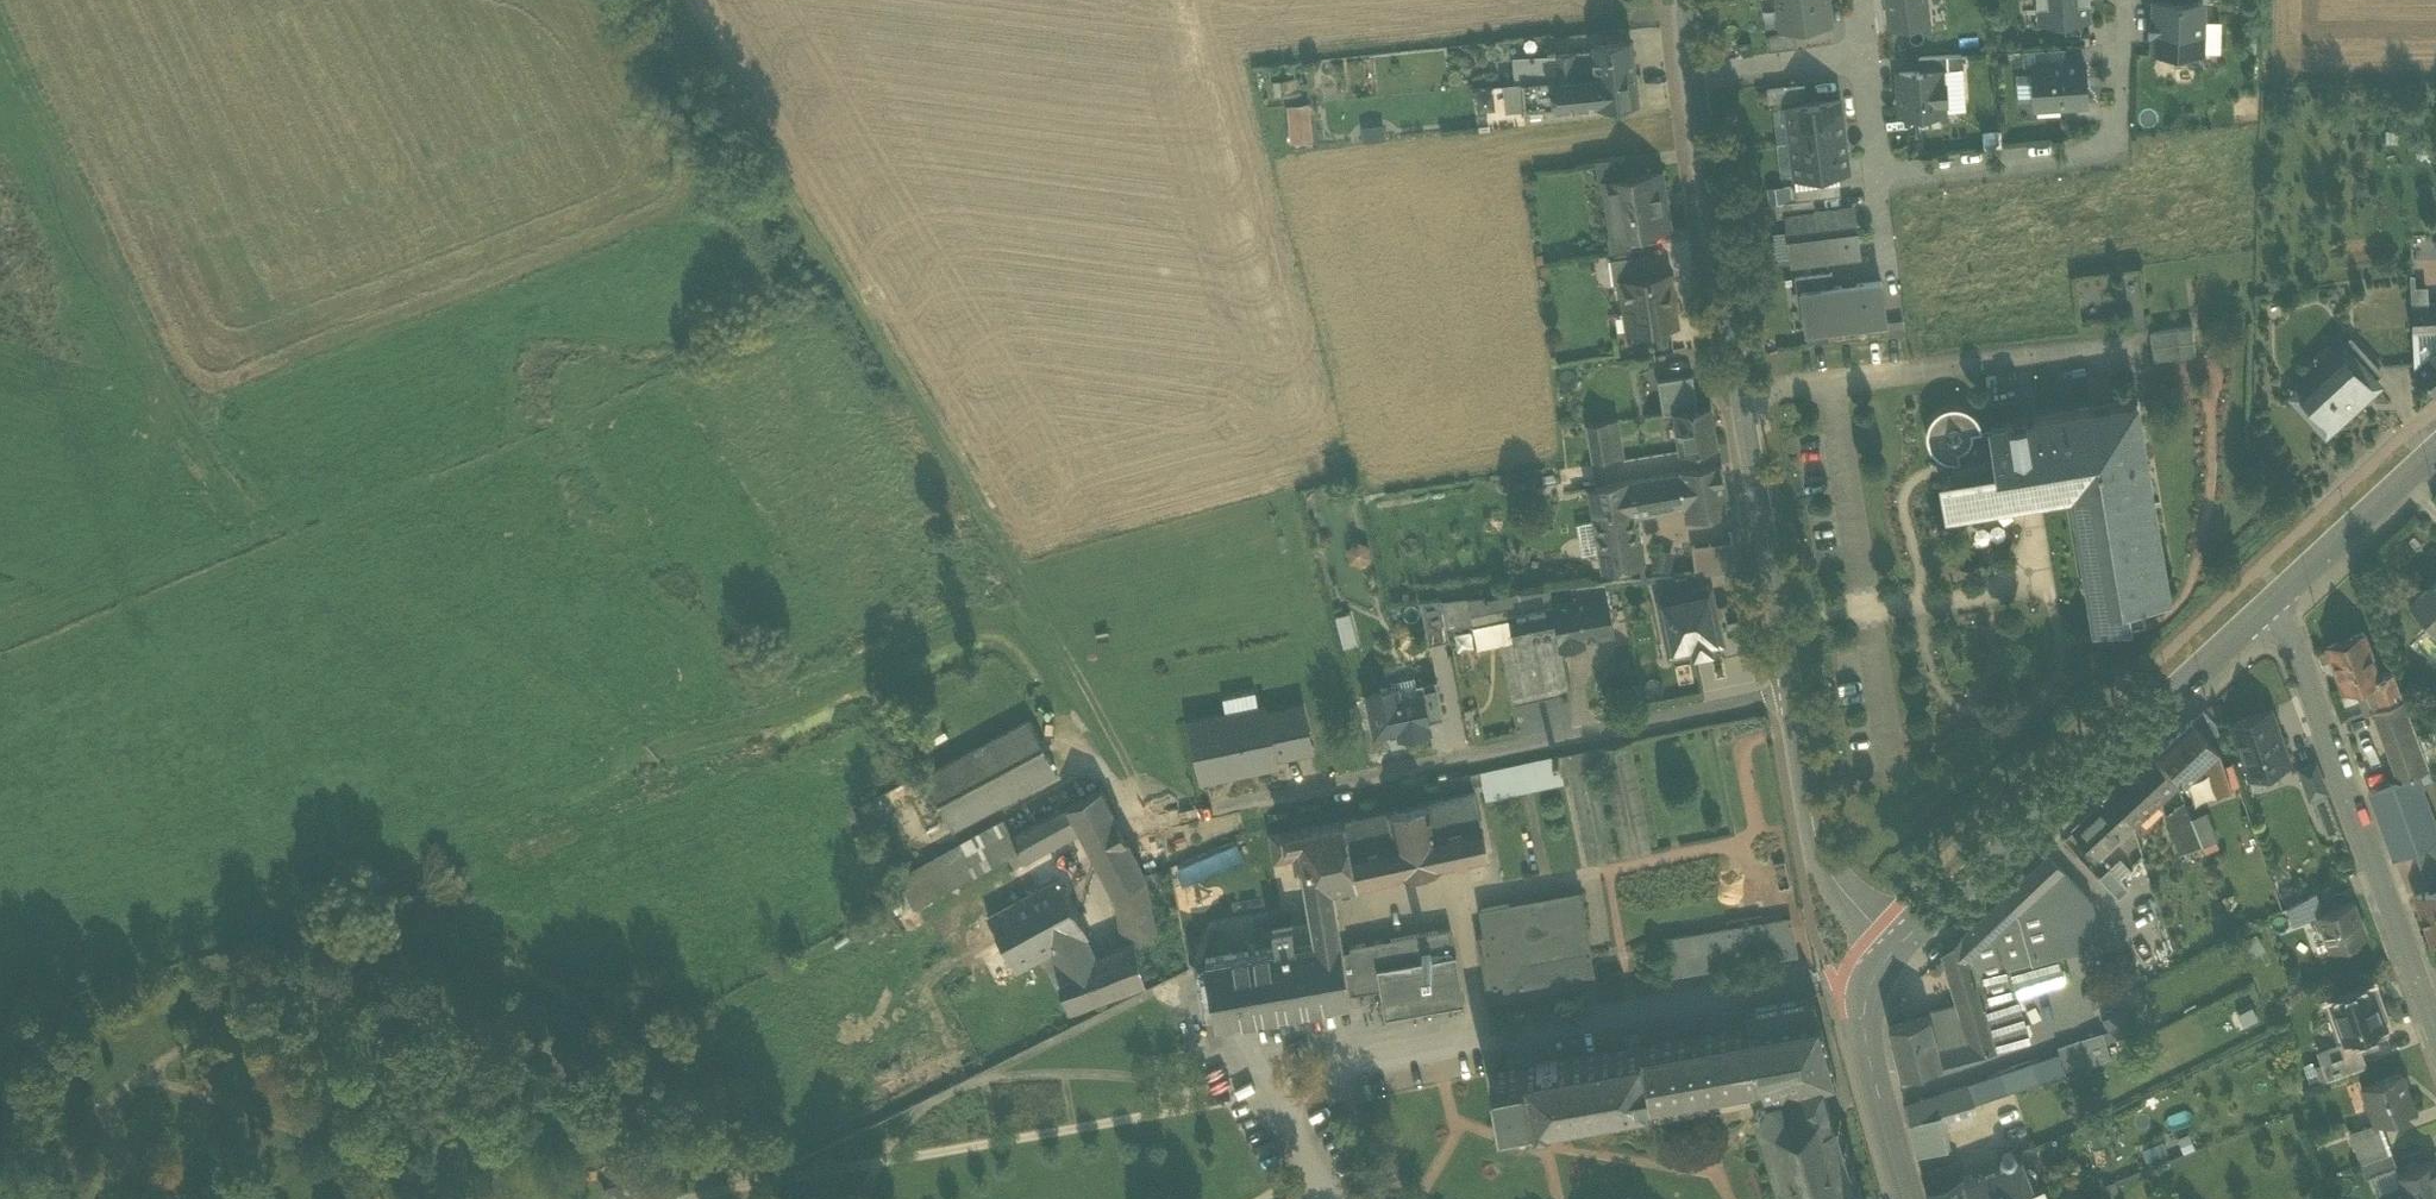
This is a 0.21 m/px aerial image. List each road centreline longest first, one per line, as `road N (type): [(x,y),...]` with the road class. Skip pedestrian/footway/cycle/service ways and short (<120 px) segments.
road 1 (track): [(678,0),(1022,579),(1154,821)]
road 2 (residential): [(1794,699),(1154,821)]
road 3 (tertiary): [(1794,699),(1694,78)]
road 4 (tertiary): [(2283,592),(1894,947)]
road 5 (residential): [(2435,1023),(2283,592)]
road 6 (residential): [(1881,173),(2118,149),(2122,0)]
road 7 (tertiary): [(1894,947),(1850,904),(1823,856),(1794,699)]
road 8 (tertiary): [(1909,1198),(1865,1034),(1866,1000),(1894,947)]
road 9 (tertiary): [(2435,450),(2283,592)]
road 10 (residential): [(1694,78),(1868,59)]

